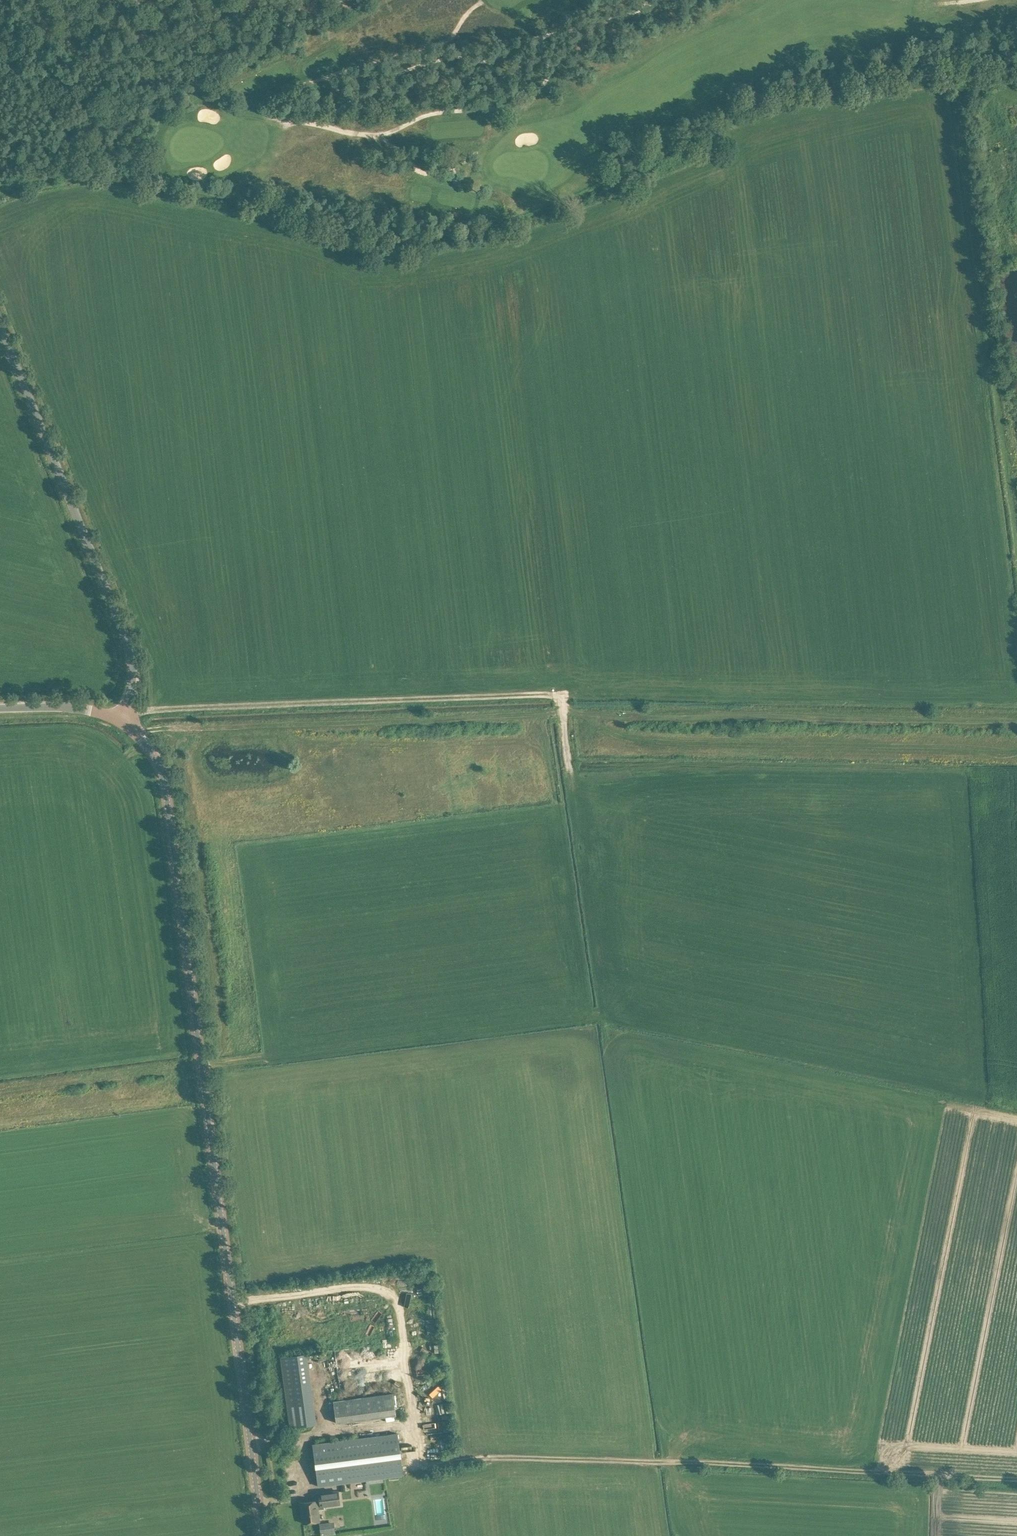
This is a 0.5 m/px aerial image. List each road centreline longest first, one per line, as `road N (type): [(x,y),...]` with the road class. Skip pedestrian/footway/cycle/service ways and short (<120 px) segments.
road 1 (unclassified): [(263,1535),(164,781),(131,727)]
road 2 (unclassified): [(129,701),(127,643),(0,325)]

